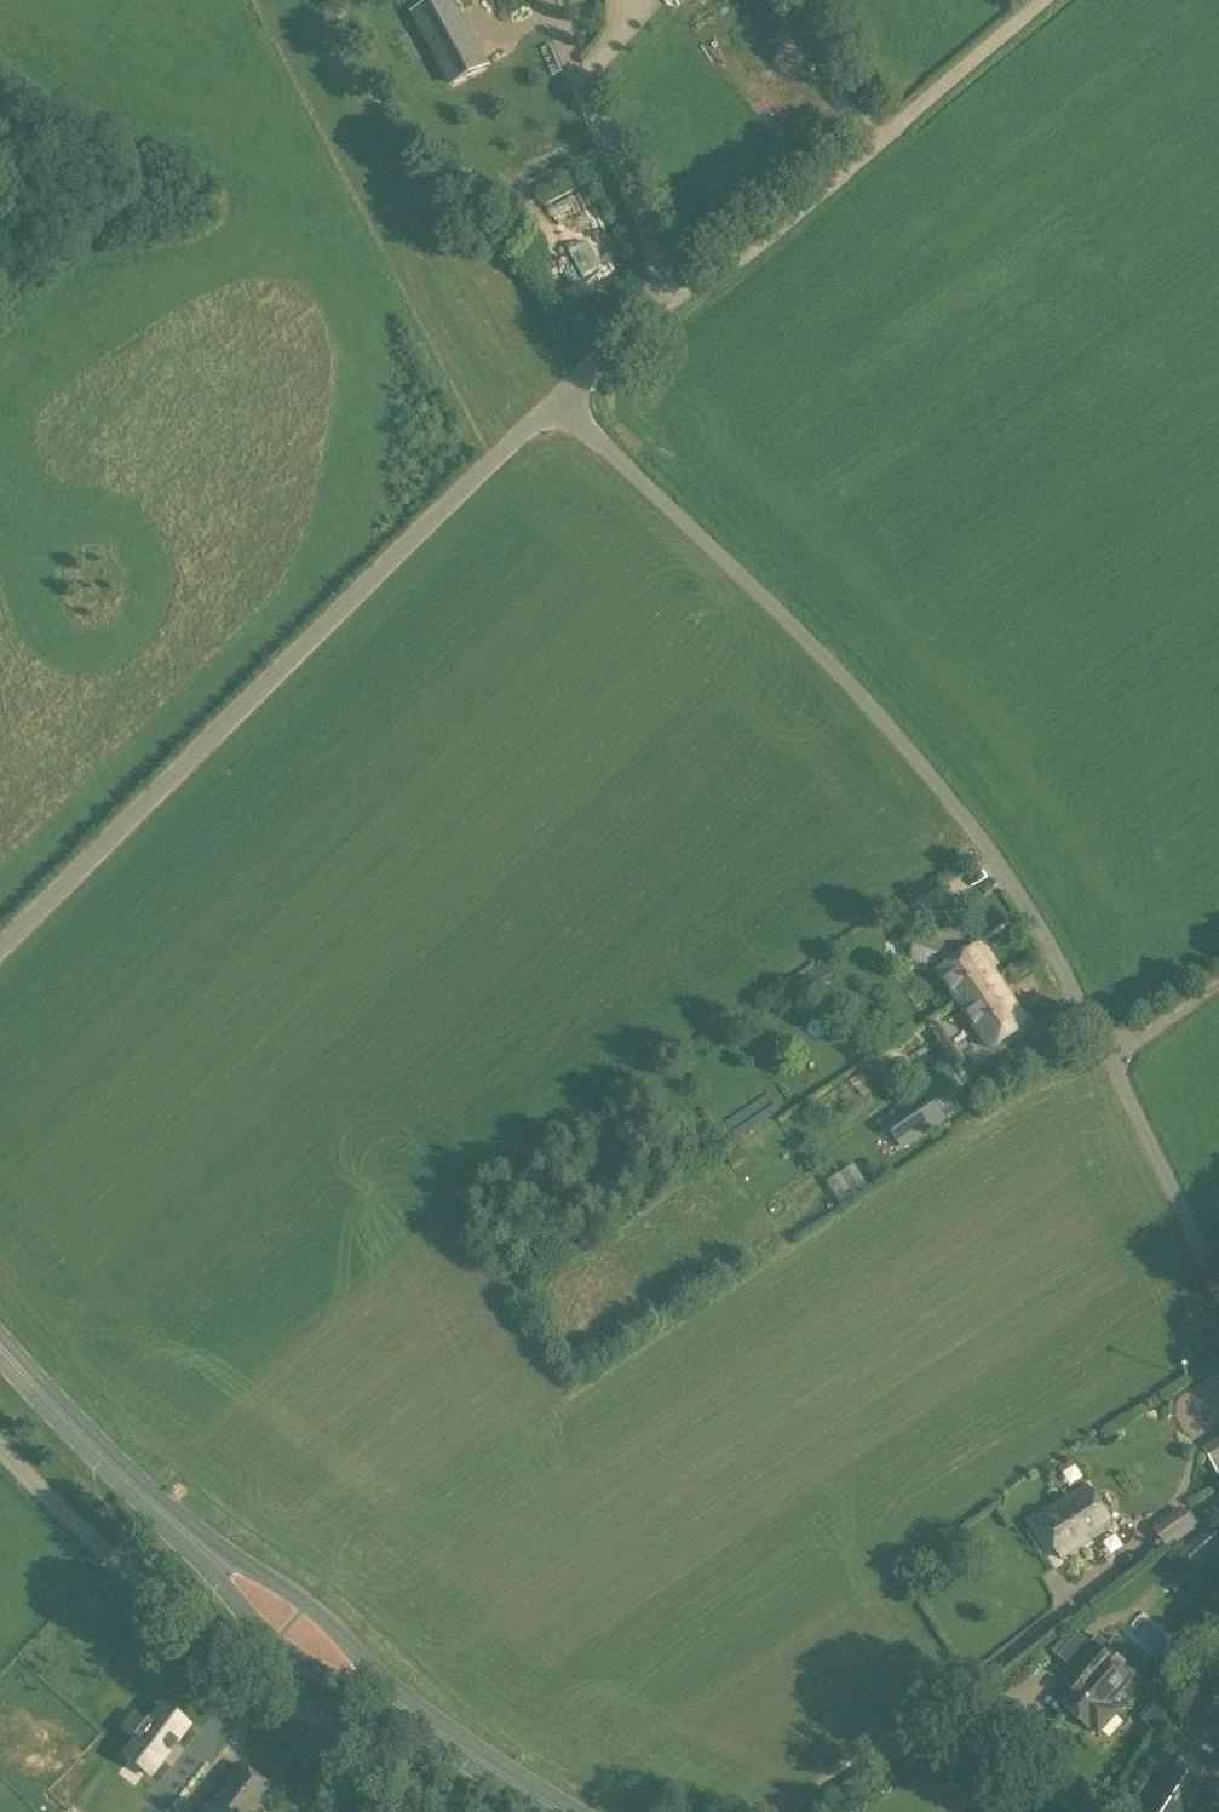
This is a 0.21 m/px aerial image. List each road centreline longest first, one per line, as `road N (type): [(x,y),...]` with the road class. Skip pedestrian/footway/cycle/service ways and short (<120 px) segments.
road 1 (unclassified): [(1218,1282),(995,859),(870,704),(563,397)]
road 2 (unclassified): [(0,946),(524,426),(563,397)]
road 3 (primary): [(562,1811),(400,1706),(161,1510),(0,1345)]
road 4 (unclassified): [(563,397),(606,352),(730,258),(1034,0)]
road 5 (unclassified): [(449,1811),(113,1560),(0,1449)]

